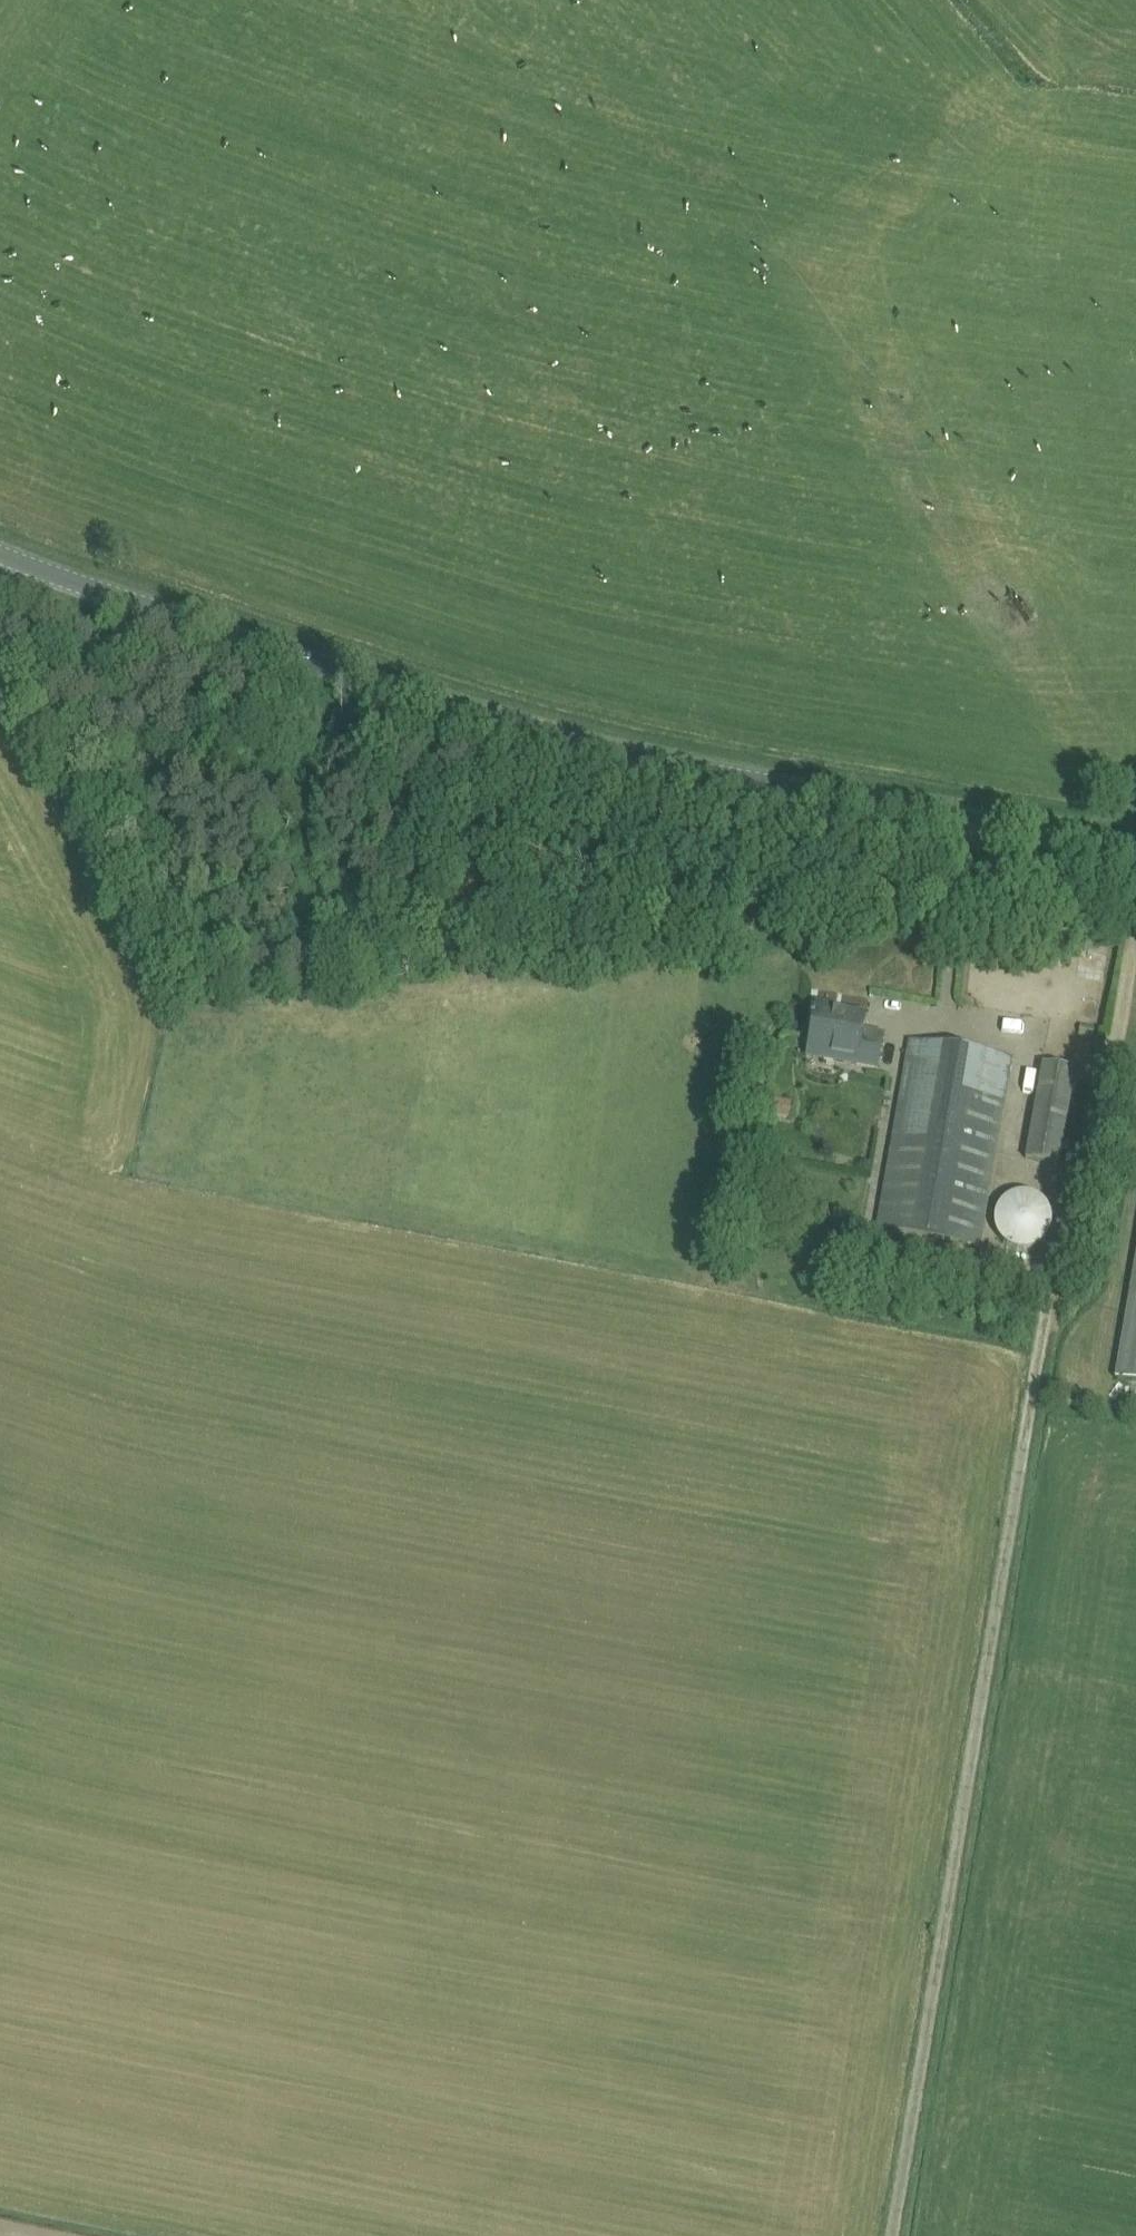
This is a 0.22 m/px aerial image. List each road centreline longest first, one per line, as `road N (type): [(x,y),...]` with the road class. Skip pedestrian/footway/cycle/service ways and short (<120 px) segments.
road 1 (tertiary): [(1135,848),(687,767),(521,727),(0,553)]
road 2 (track): [(890,2235),(1045,1326)]

